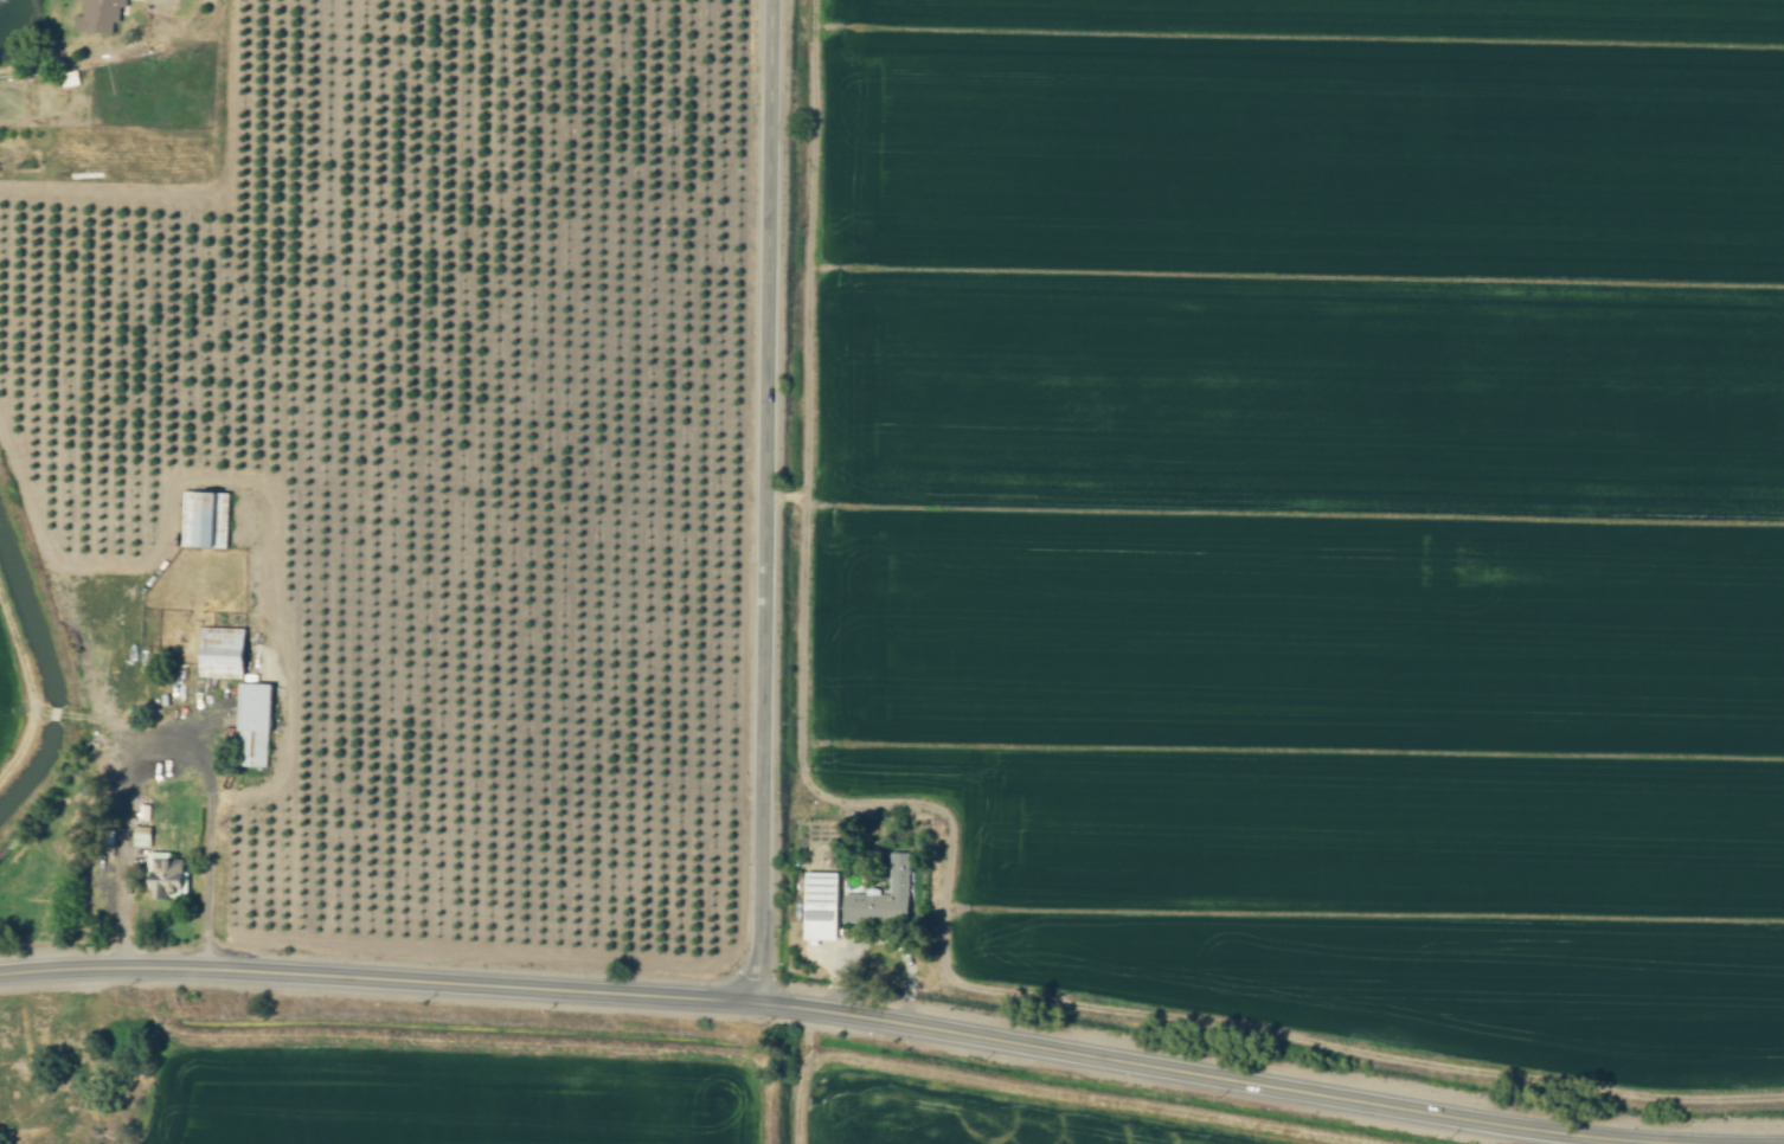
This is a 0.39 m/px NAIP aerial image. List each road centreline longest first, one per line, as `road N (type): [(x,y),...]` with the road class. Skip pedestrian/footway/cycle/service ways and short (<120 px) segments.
road 1 (secondary): [(1556,1143),(1478,1139),(1297,1092),(769,1007),(150,970),(0,979)]
road 2 (residential): [(769,1007),(776,0)]

